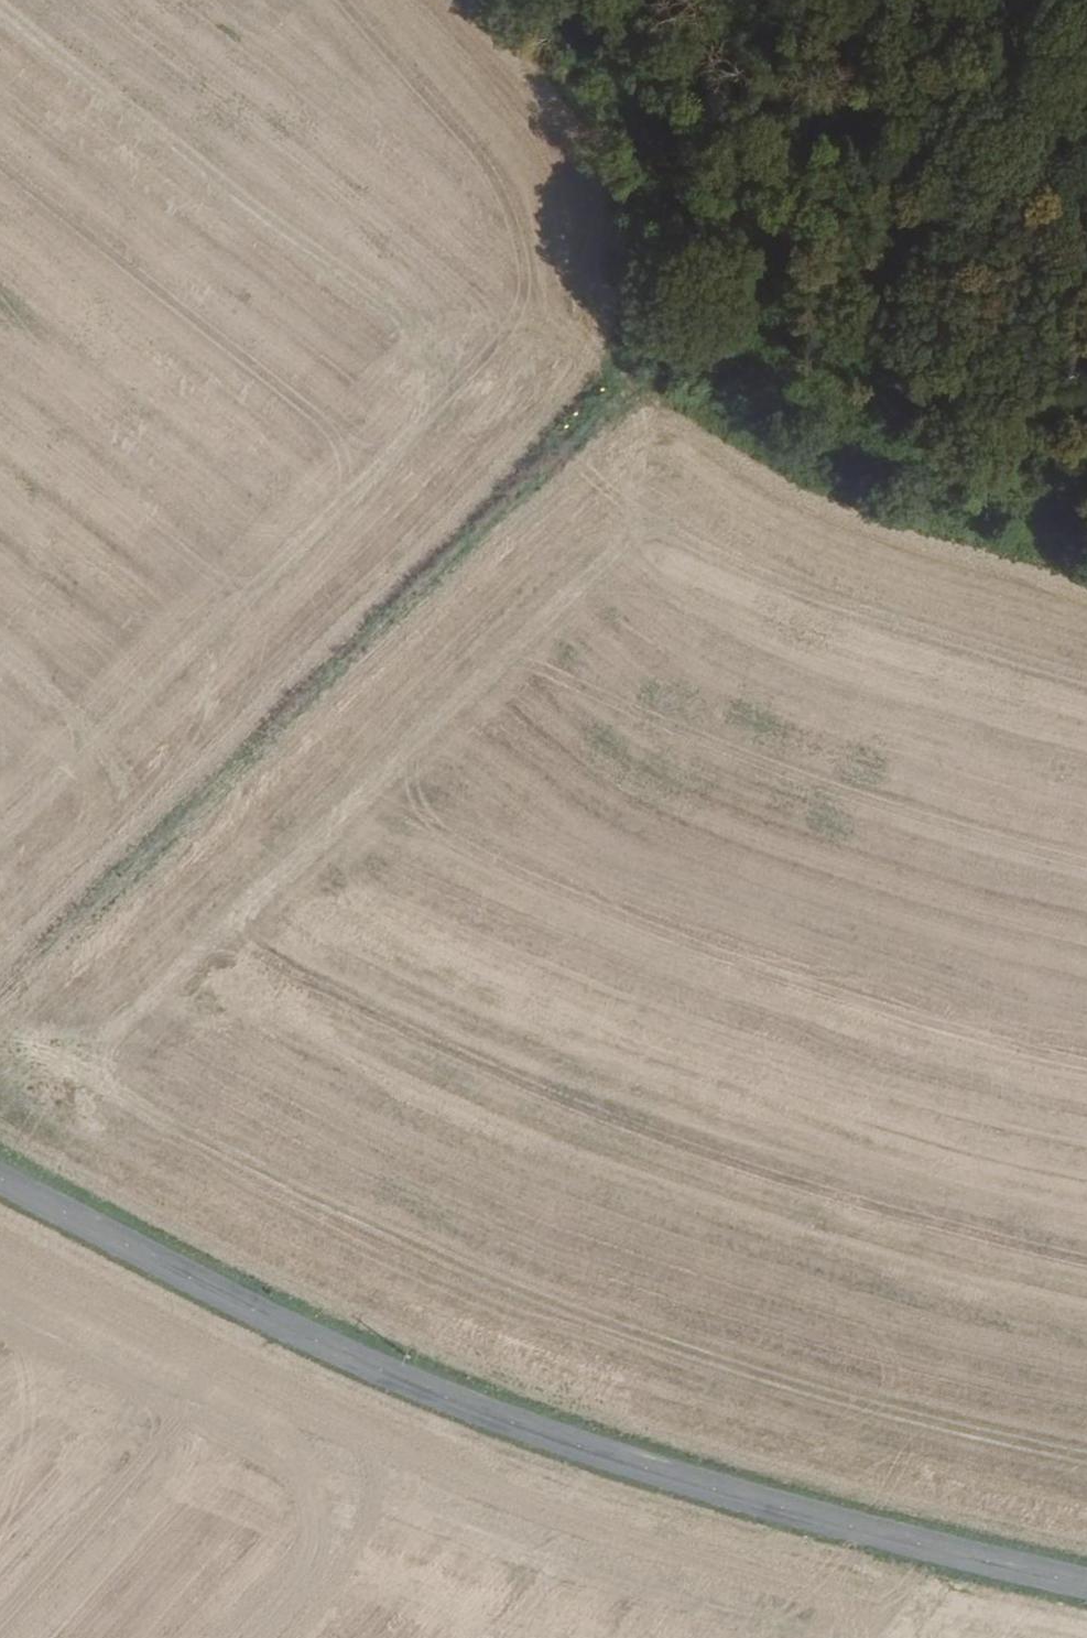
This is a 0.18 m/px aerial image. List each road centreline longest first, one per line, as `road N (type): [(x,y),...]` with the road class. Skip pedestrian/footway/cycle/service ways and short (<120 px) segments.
road 1 (tertiary): [(1086,1583),(834,1523),(496,1418),(374,1368),(0,1179)]

